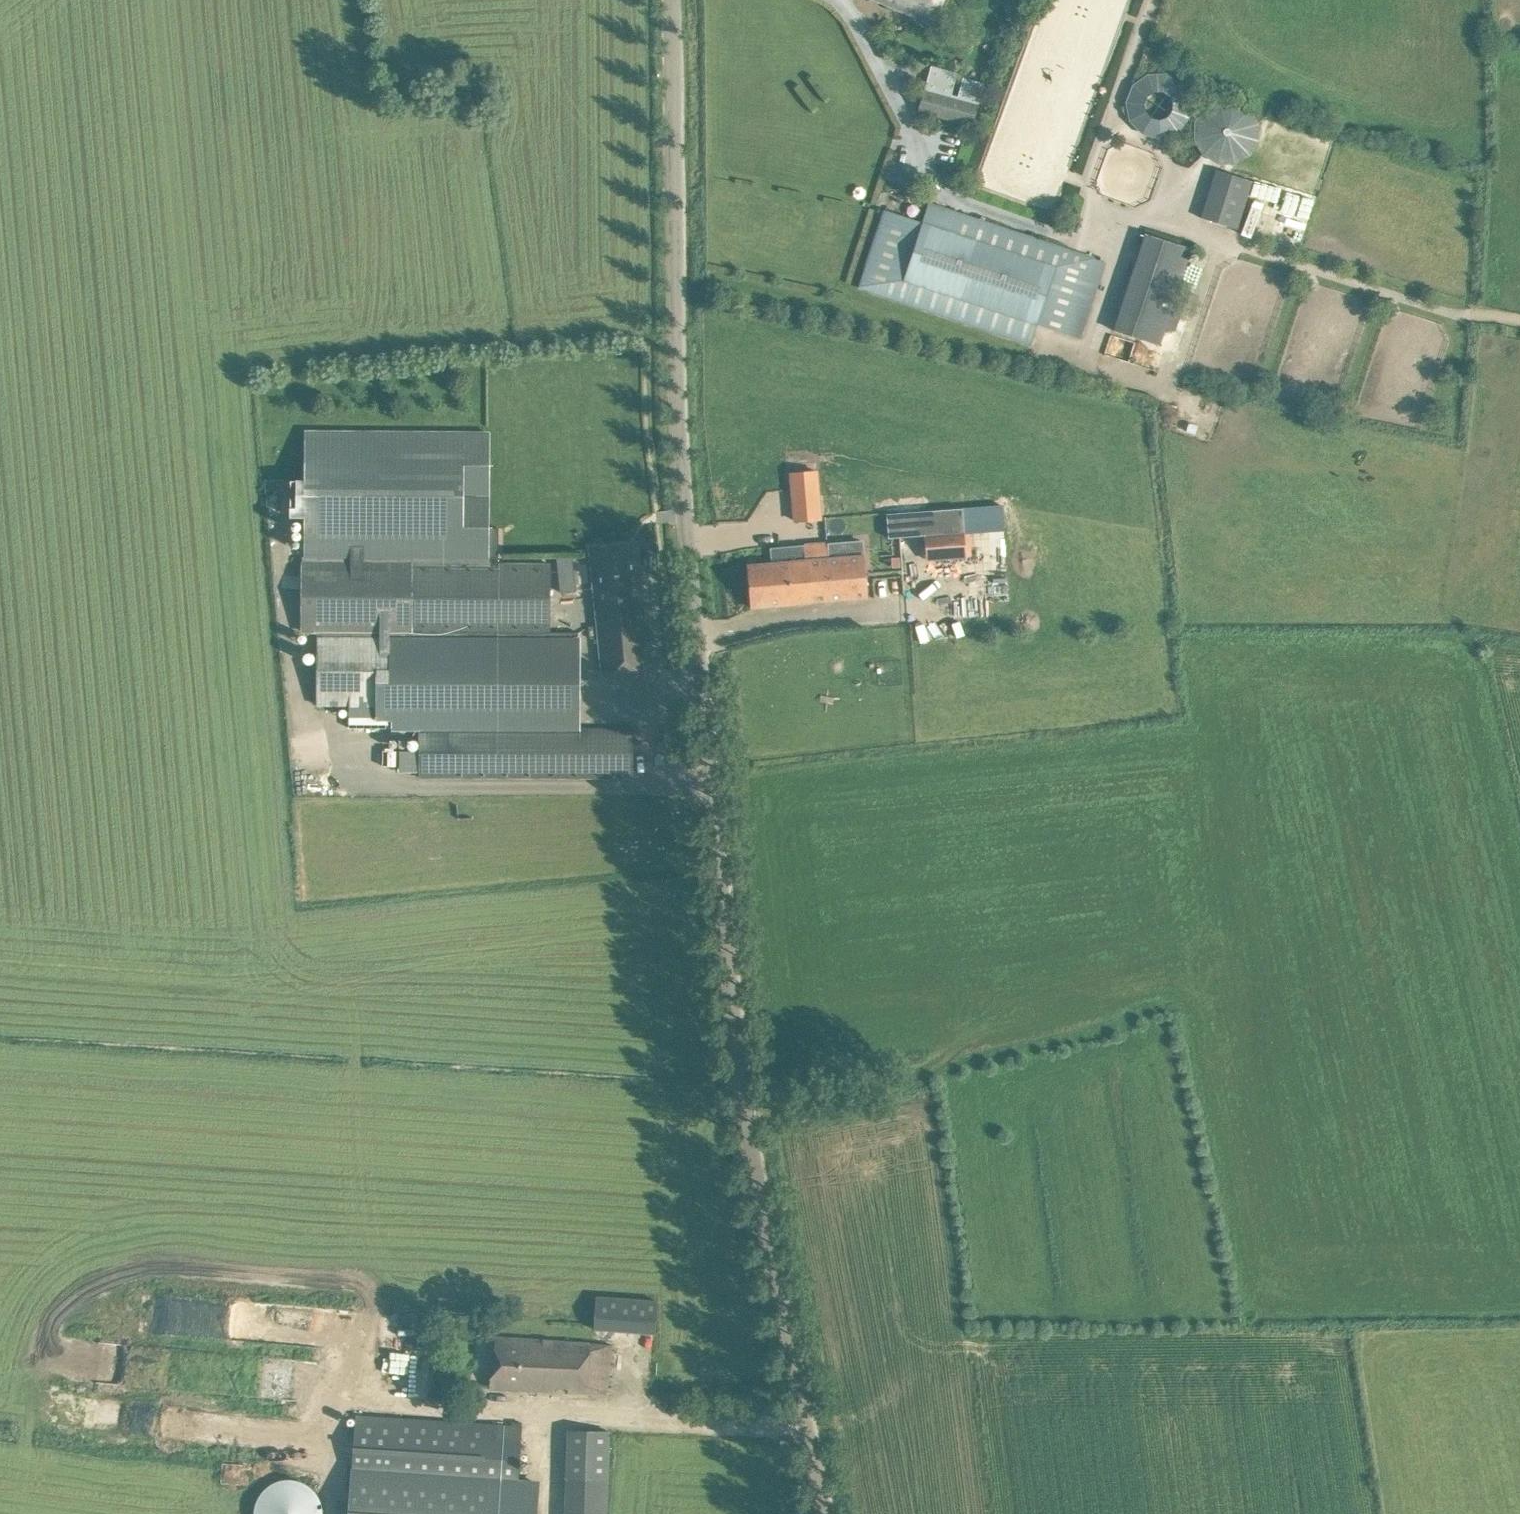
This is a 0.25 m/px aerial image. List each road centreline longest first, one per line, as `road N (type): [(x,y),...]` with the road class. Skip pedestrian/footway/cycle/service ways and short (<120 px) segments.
road 1 (unclassified): [(807,1513),(738,1177),(683,651),(665,0)]

